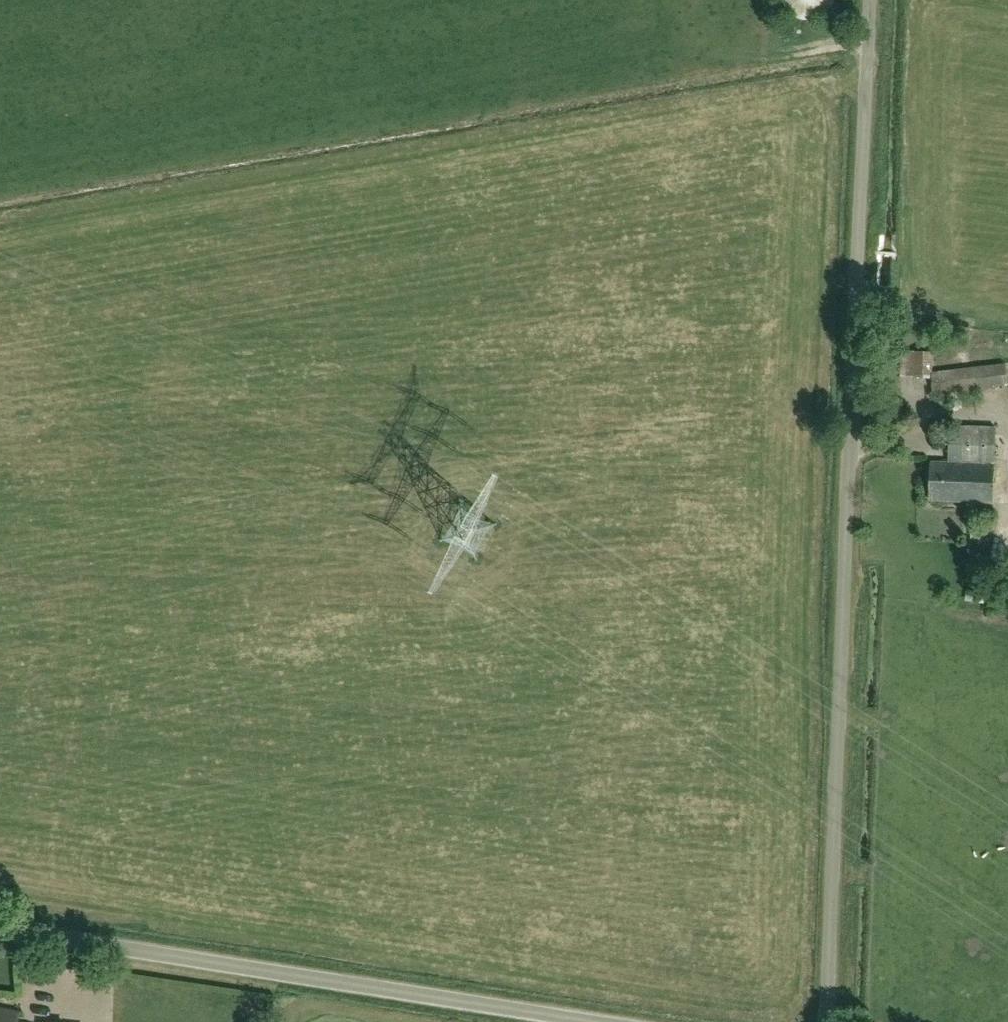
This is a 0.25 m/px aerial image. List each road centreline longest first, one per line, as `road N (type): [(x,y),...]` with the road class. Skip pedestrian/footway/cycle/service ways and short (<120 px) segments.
road 1 (unclassified): [(826,1021),(869,0)]
road 2 (unclassified): [(596,1021),(0,928)]

